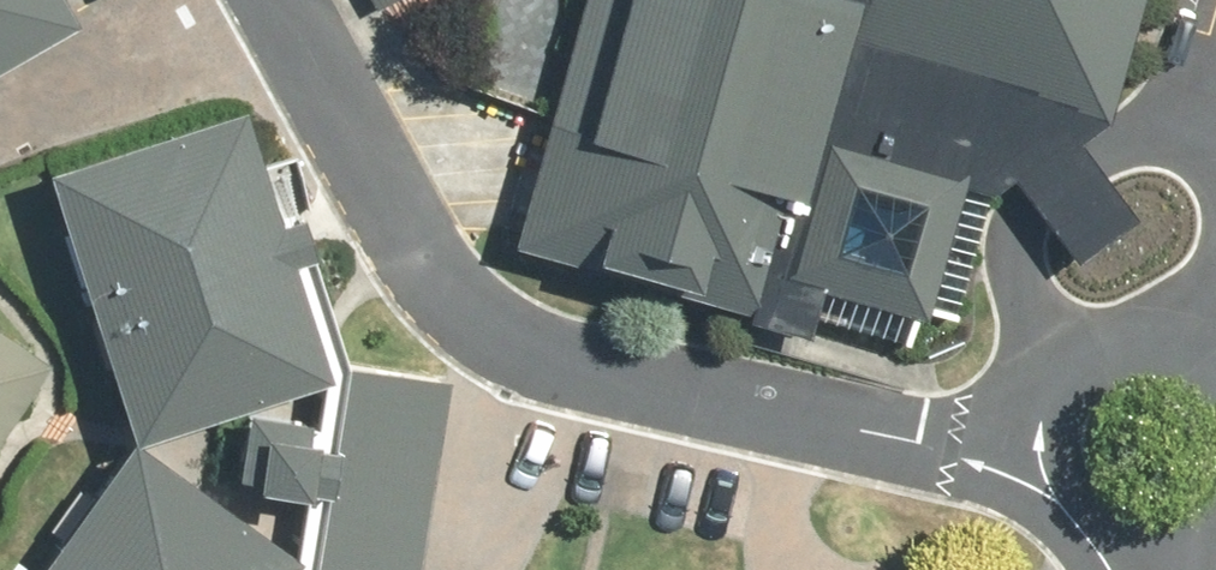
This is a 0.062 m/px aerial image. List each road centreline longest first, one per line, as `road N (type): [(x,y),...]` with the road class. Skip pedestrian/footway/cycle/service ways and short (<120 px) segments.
road 1 (residential): [(289,27),(428,265),(482,322),(594,364),(1029,458)]
road 2 (residential): [(289,27),(0,133)]
road 3 (residential): [(1029,458),(1034,407),(1051,378),(1106,343),(1175,348),(1215,383)]
road 4 (residential): [(1156,546),(1095,543),(1067,527),(1044,502),(1029,458)]

